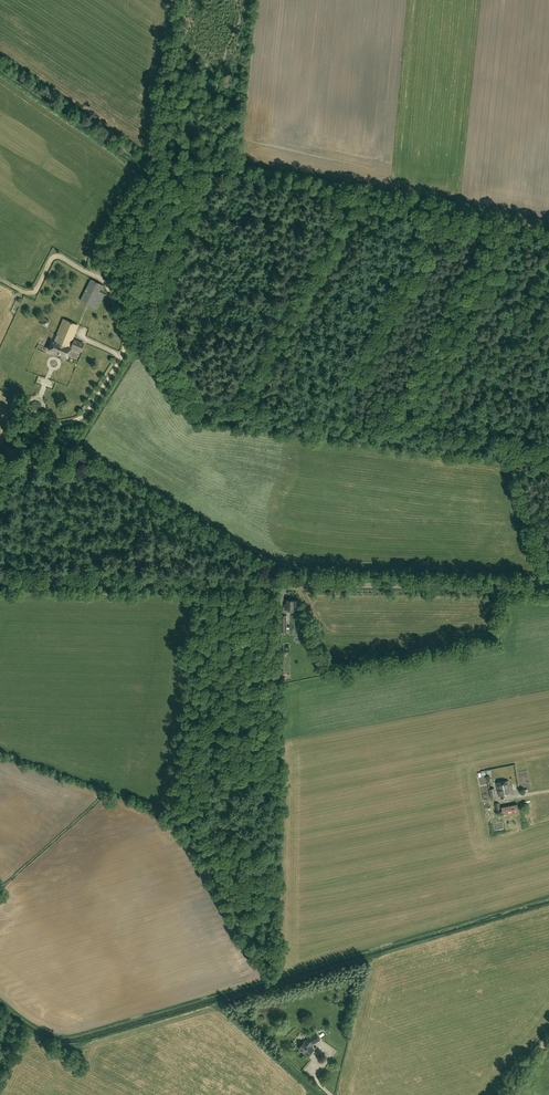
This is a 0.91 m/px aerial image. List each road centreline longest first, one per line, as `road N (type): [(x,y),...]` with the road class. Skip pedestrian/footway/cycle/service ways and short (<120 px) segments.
road 1 (unclassified): [(548,591),(0,579)]

